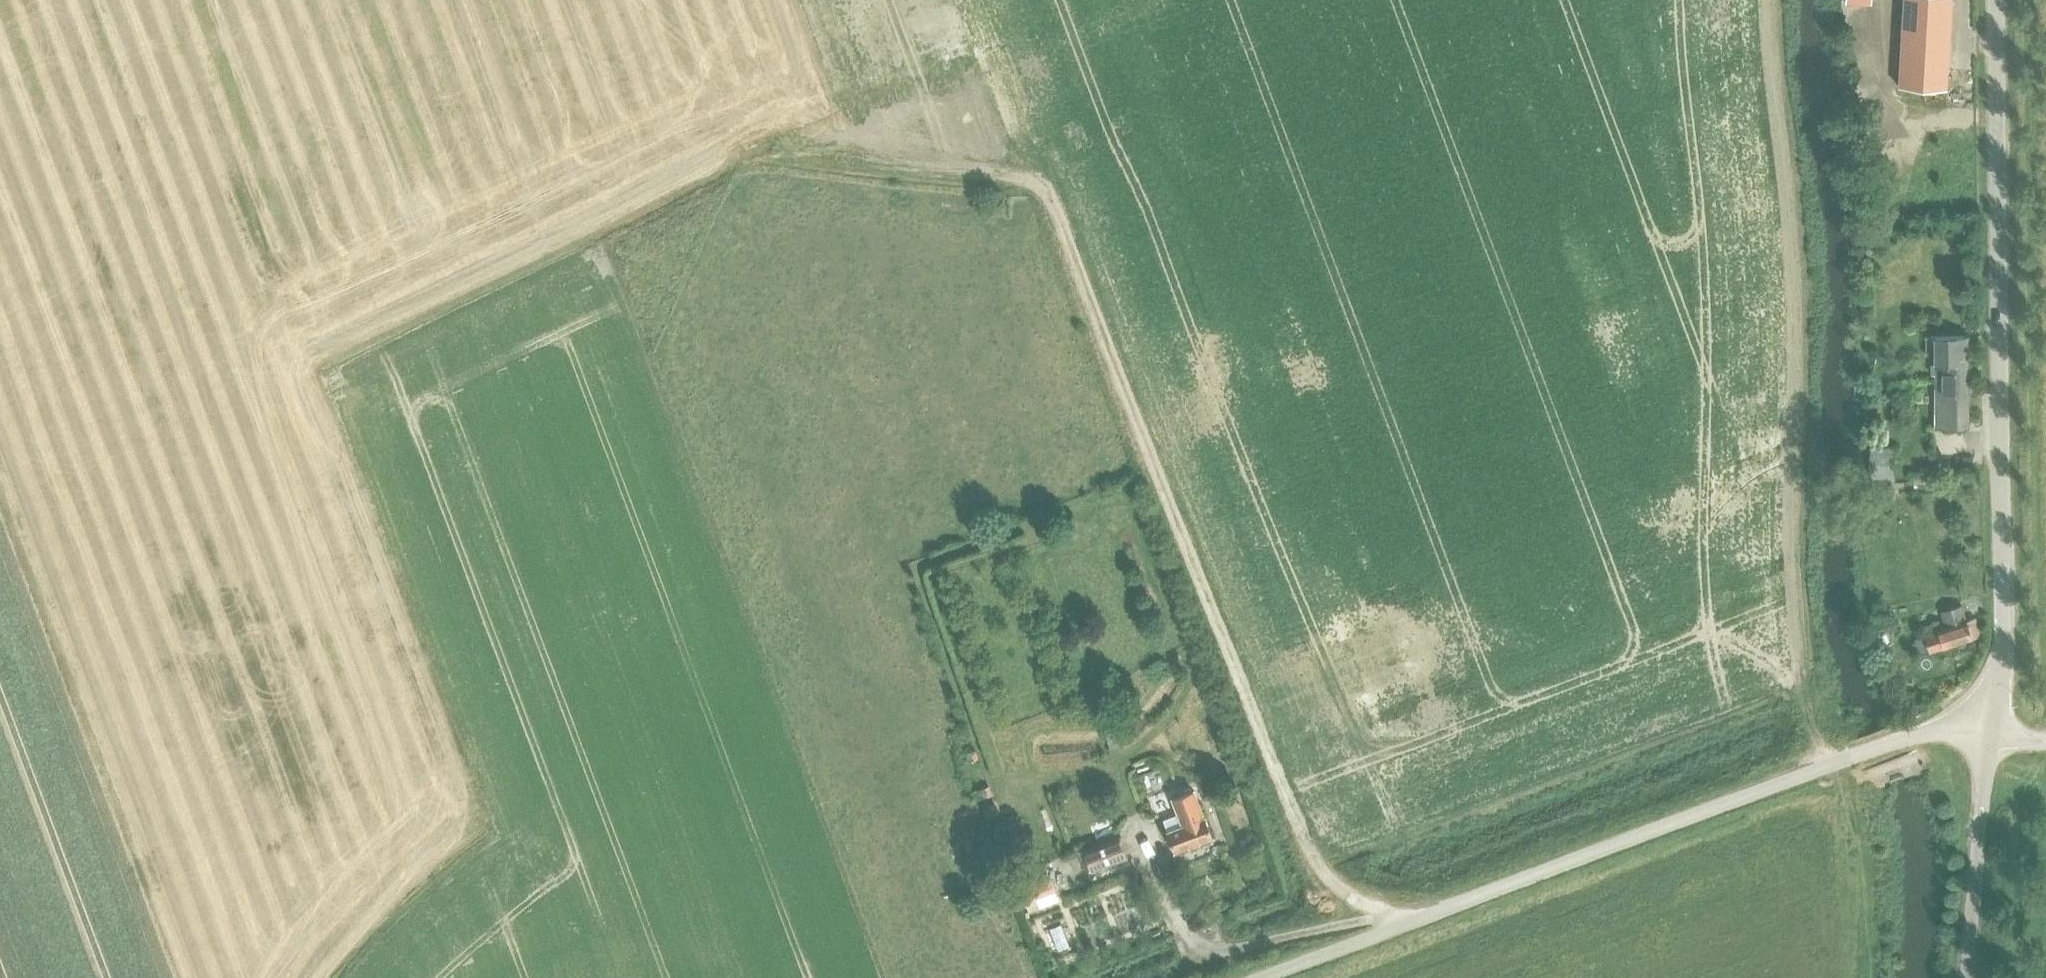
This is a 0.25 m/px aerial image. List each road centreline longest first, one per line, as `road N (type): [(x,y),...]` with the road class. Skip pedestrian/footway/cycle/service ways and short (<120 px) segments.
road 1 (track): [(1399,925),(1334,884),(1306,845),(1052,211),(1028,185),(760,162)]
road 2 (unclassified): [(1992,730),(1916,736),(1258,977)]
road 3 (tertiary): [(1992,730),(2003,636),(1998,0)]
road 4 (tertiary): [(1970,977),(1992,730)]

